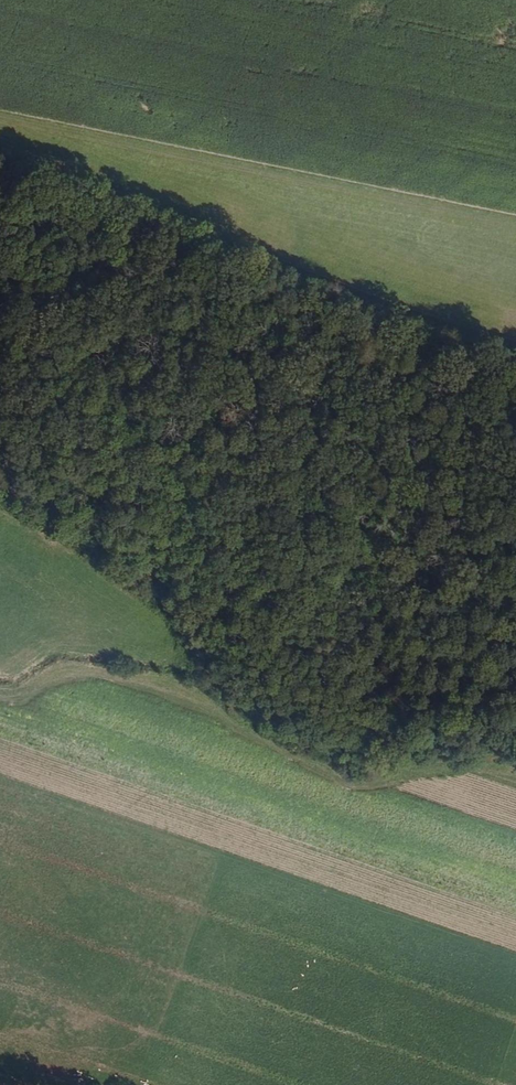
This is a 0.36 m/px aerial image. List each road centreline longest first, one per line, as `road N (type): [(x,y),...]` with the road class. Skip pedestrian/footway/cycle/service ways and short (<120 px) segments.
road 1 (track): [(515,343),(112,194),(0,138)]

